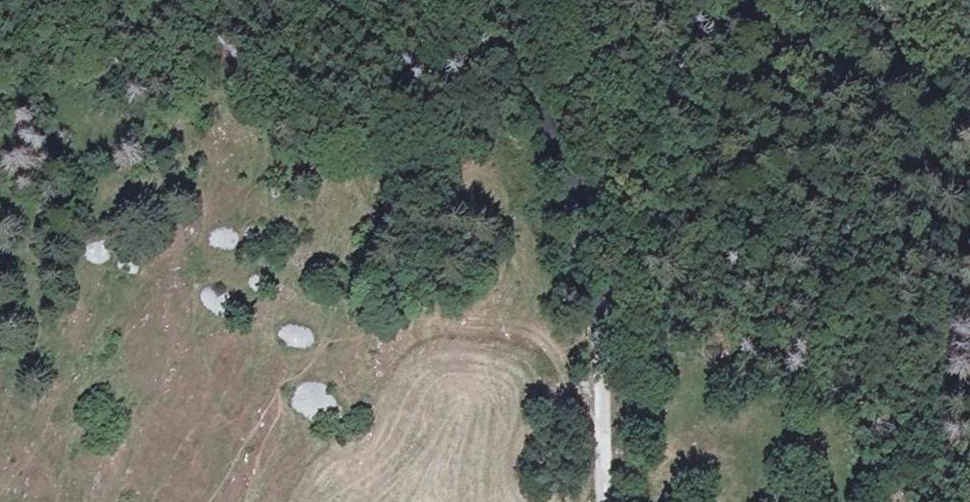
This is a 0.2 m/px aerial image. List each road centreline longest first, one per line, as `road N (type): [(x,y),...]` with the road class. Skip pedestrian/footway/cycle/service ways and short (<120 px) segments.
road 1 (unclassified): [(503,0),(582,213),(592,267),(600,501)]

